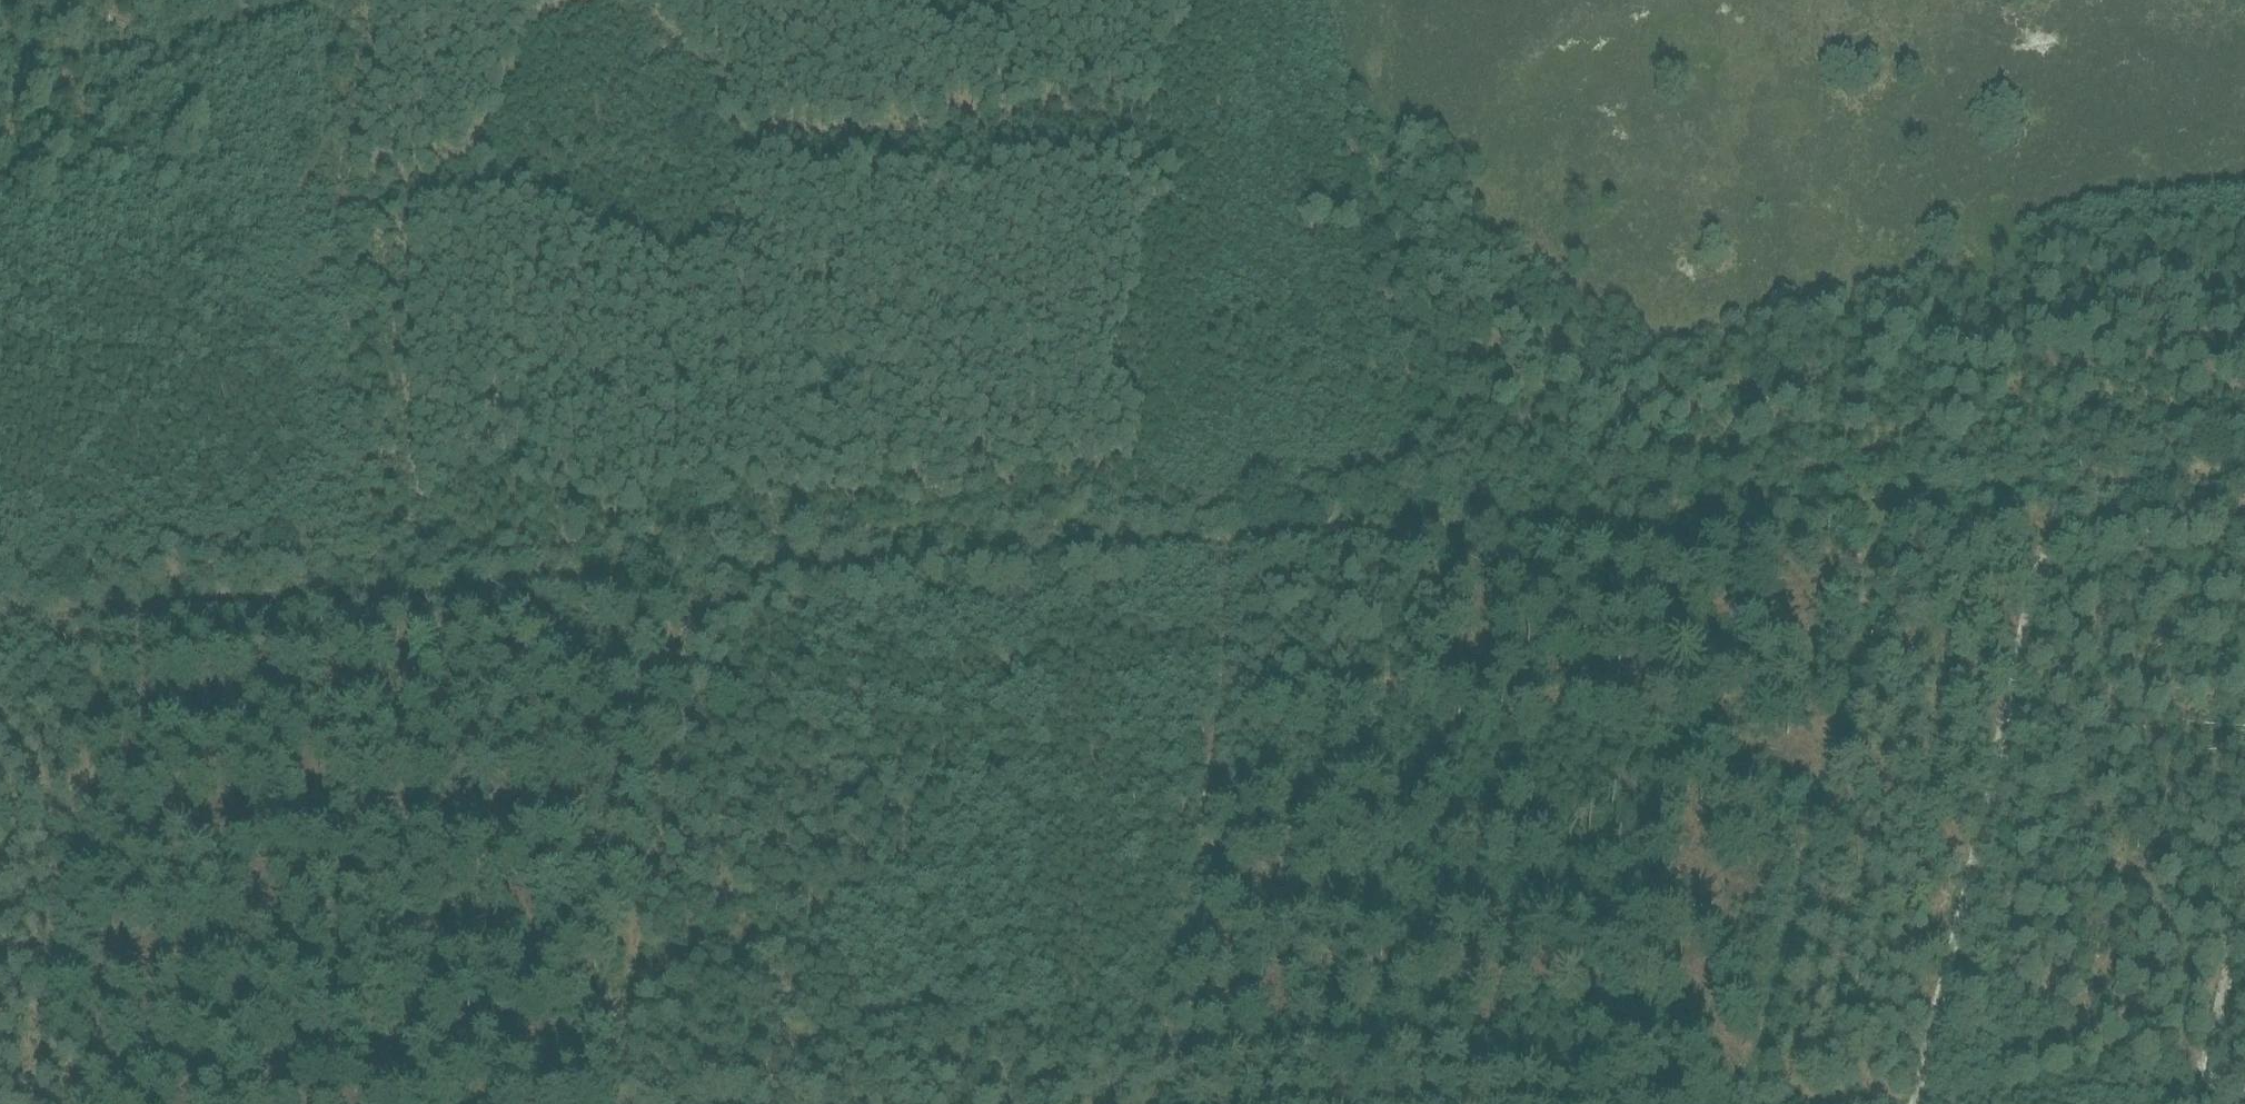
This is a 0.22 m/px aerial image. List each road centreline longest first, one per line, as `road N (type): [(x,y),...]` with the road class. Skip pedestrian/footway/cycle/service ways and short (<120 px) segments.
road 1 (track): [(2244,519),(2085,528),(2039,563),(1917,1103)]
road 2 (track): [(2244,901),(2200,1052),(2212,1076),(2244,1081)]

